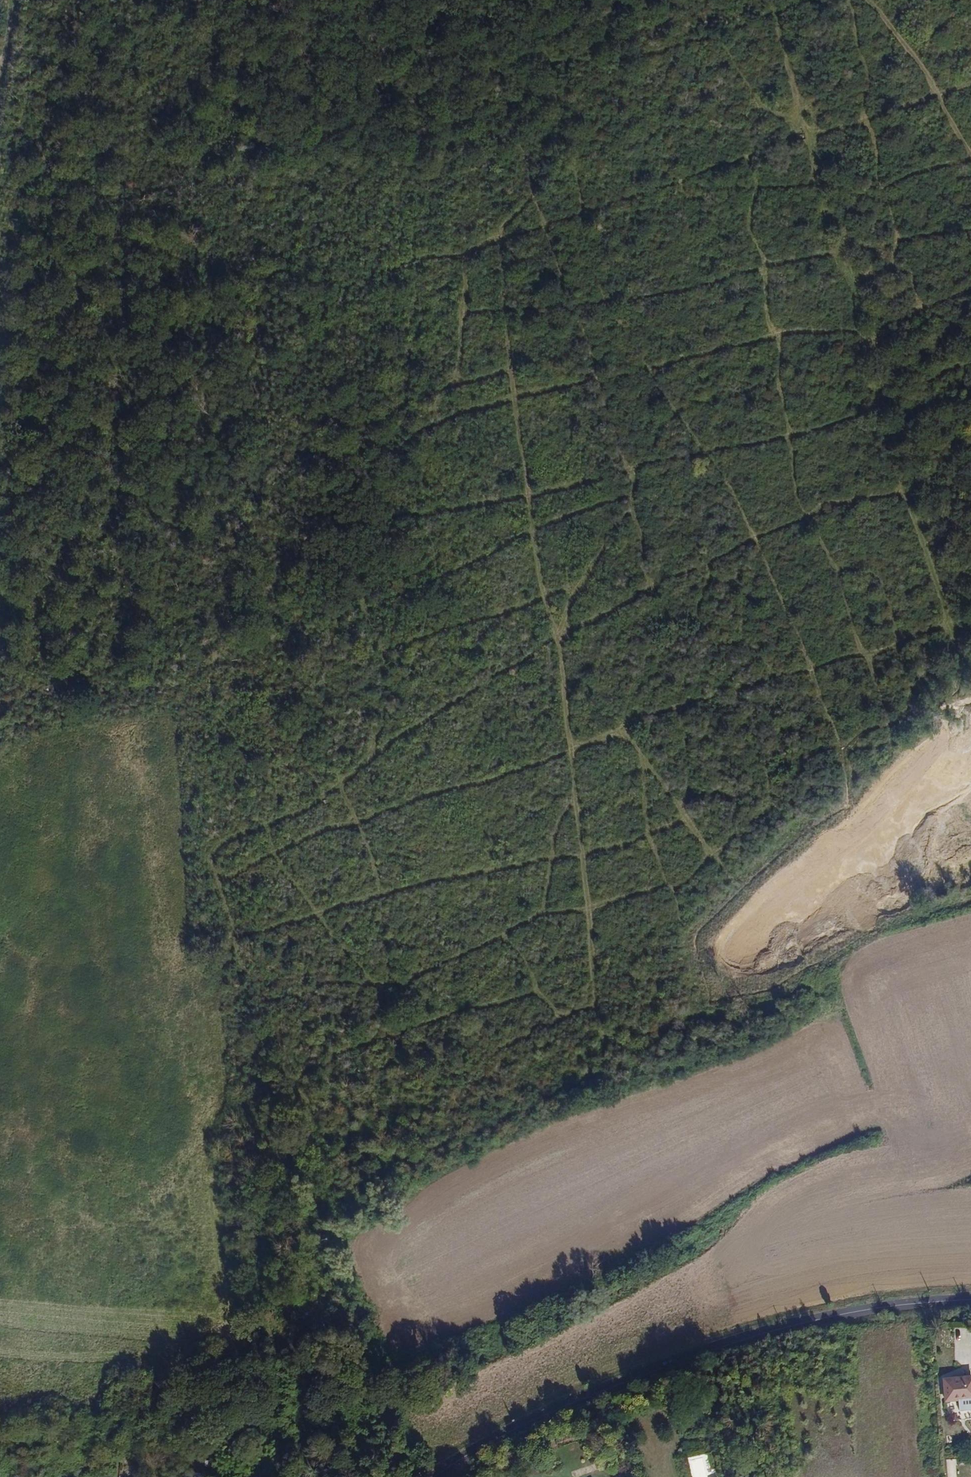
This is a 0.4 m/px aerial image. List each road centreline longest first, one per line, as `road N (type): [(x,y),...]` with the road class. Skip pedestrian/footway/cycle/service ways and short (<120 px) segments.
road 1 (unclassified): [(970,1299),(890,1306),(777,1331),(563,1412),(438,1476)]

